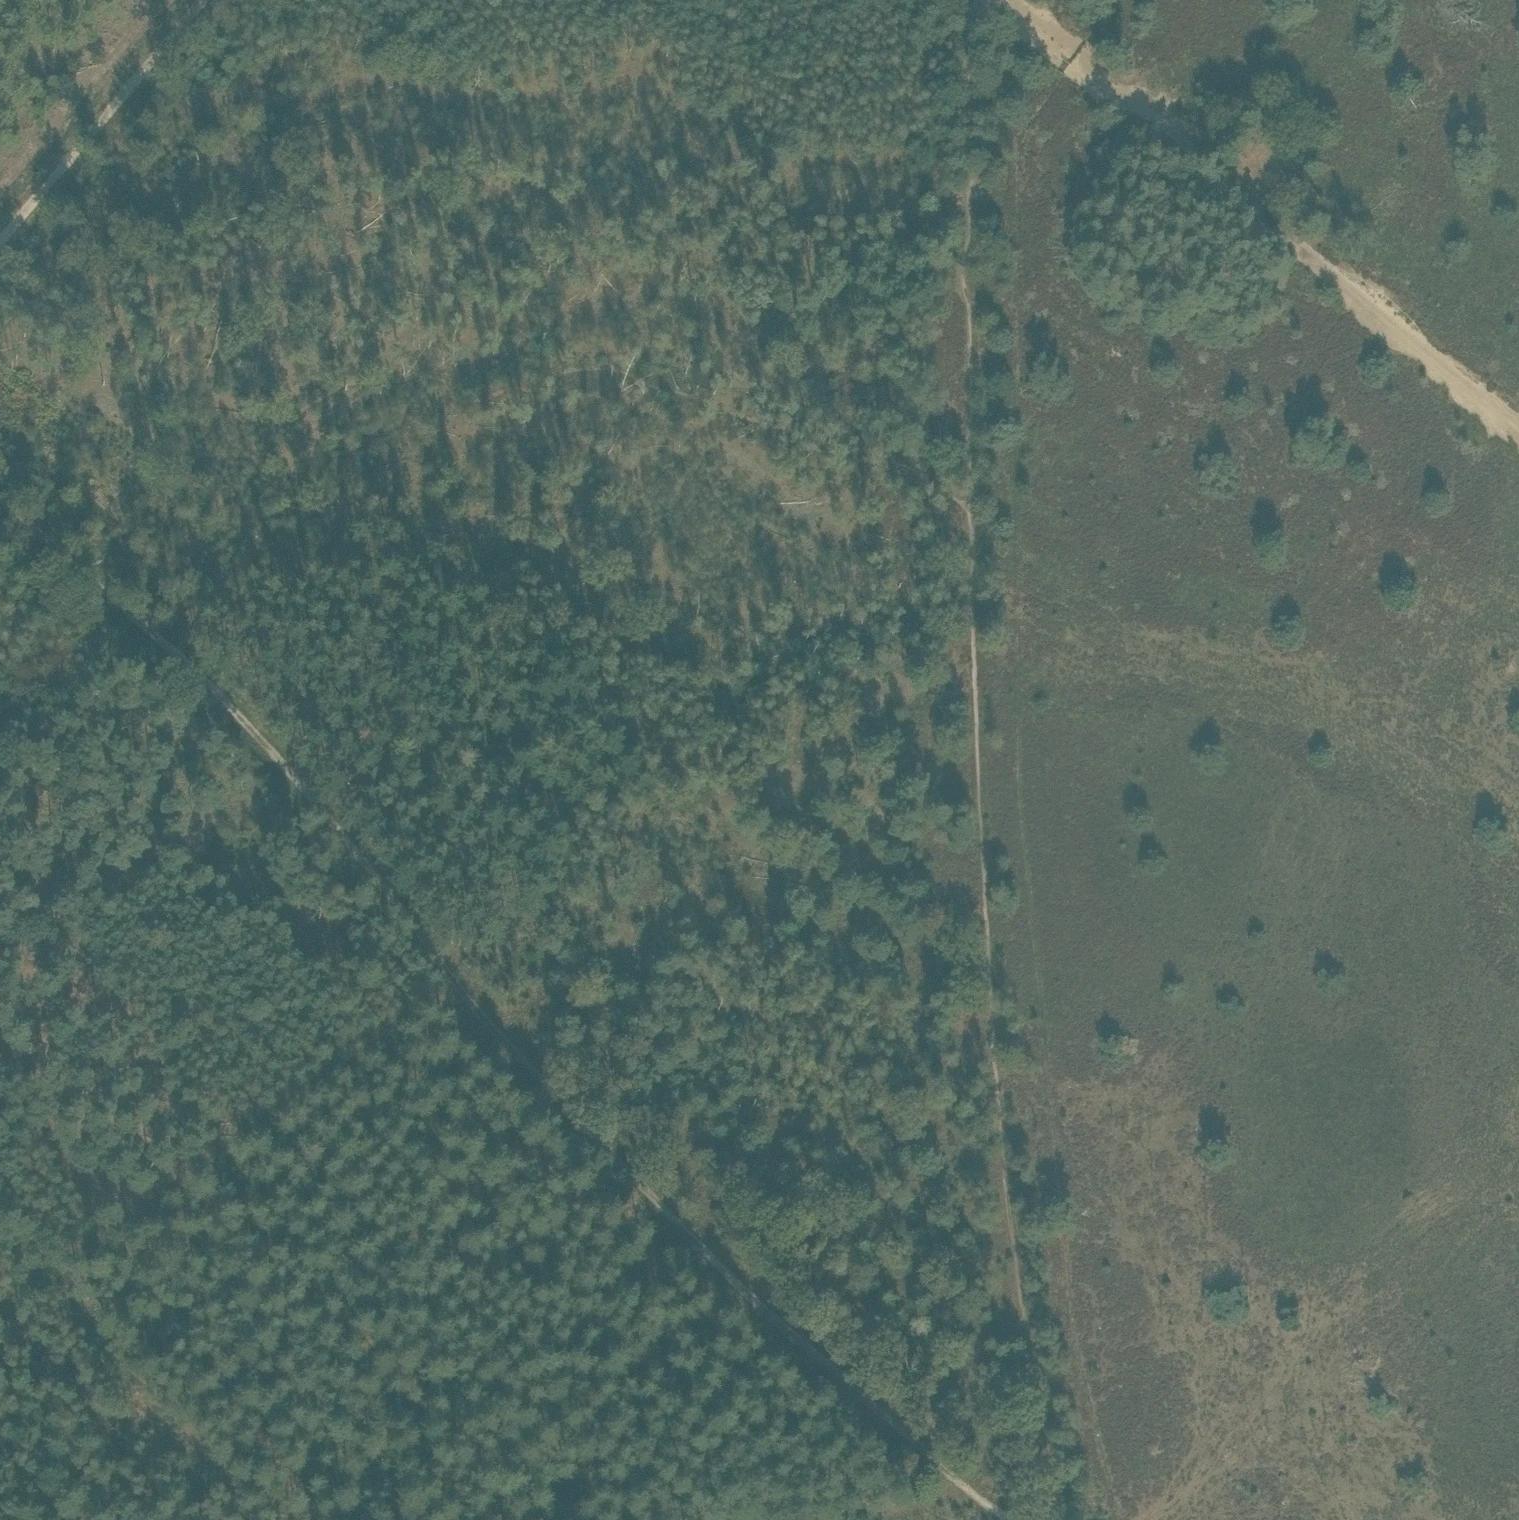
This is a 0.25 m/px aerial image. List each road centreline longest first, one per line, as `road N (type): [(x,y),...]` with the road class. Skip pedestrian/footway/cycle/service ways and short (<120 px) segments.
road 1 (track): [(973,519),(974,757),(999,1132),(1005,1207),(1045,1406),(1056,1519)]
road 2 (track): [(1003,0),(1518,428)]
road 3 (track): [(90,576),(255,732),(461,989)]
road 4 (track): [(973,0),(973,519)]
road 5 (track): [(43,1287),(461,989)]
road 6 (track): [(461,989),(523,1065),(740,1288)]
road 7 (track): [(403,1519),(699,1316)]
road 8 (track): [(740,1288),(1008,1519)]
road 9 (track): [(205,0),(0,244)]

